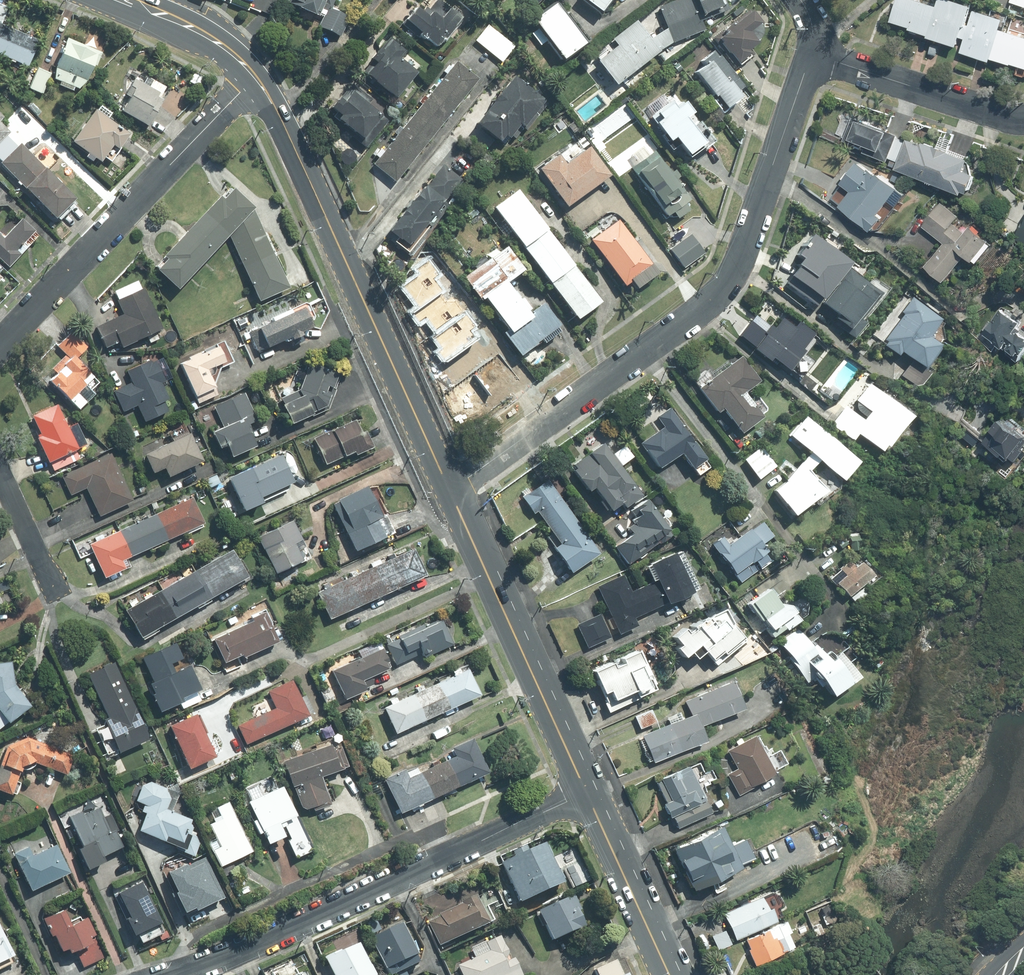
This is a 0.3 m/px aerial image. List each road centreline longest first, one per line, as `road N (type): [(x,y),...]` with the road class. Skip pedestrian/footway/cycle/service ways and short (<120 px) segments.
road 1 (residential): [(813,55),(729,284),(450,490)]
road 2 (secondary): [(450,490),(255,77)]
road 3 (residential): [(585,791),(174,974)]
road 4 (residential): [(255,77),(0,342)]
road 5 (secondary): [(585,791),(450,490)]
road 6 (residential): [(1023,120),(813,55)]
road 7 (secondary): [(670,974),(585,791)]
road 8 (secondary): [(255,77),(209,36),(128,0)]
road 9 (residential): [(53,590),(0,470)]

